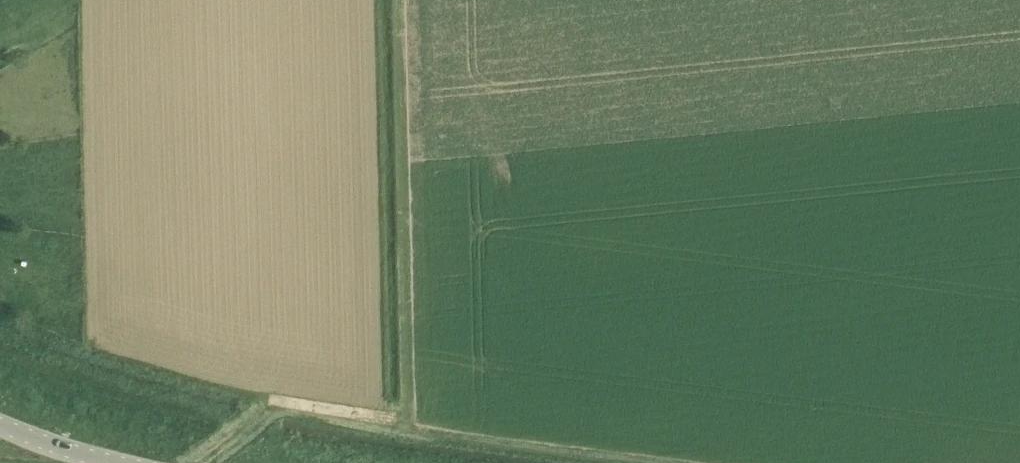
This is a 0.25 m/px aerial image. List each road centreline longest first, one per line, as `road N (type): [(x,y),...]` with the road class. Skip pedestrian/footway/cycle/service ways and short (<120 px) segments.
road 1 (secondary): [(0,426),(61,450),(128,462)]

